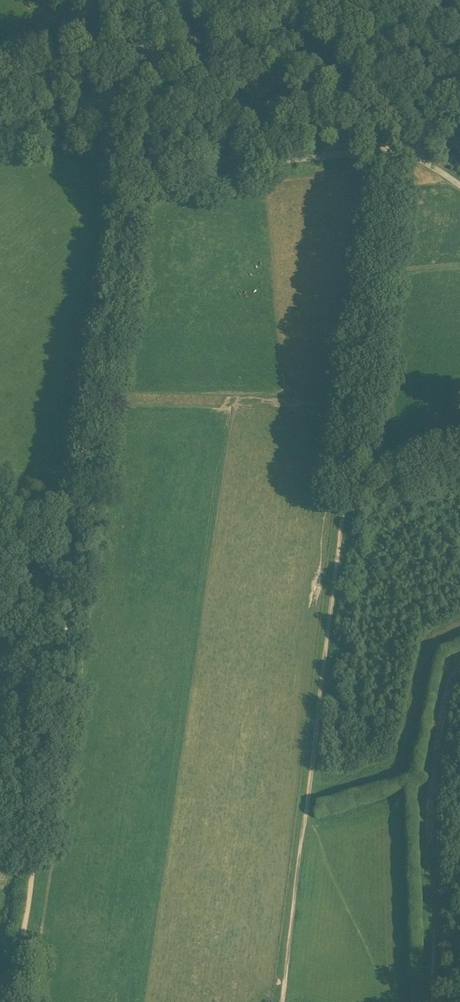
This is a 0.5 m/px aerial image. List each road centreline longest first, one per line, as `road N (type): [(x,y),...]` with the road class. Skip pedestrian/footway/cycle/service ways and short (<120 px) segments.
road 1 (track): [(142,142),(11,1001)]
road 2 (secondary): [(0,95),(356,0)]
road 3 (track): [(393,150),(346,491)]
road 4 (track): [(346,491),(307,806)]
road 5 (track): [(393,150),(176,170),(150,161),(142,142)]
road 6 (track): [(307,806),(282,1001)]

